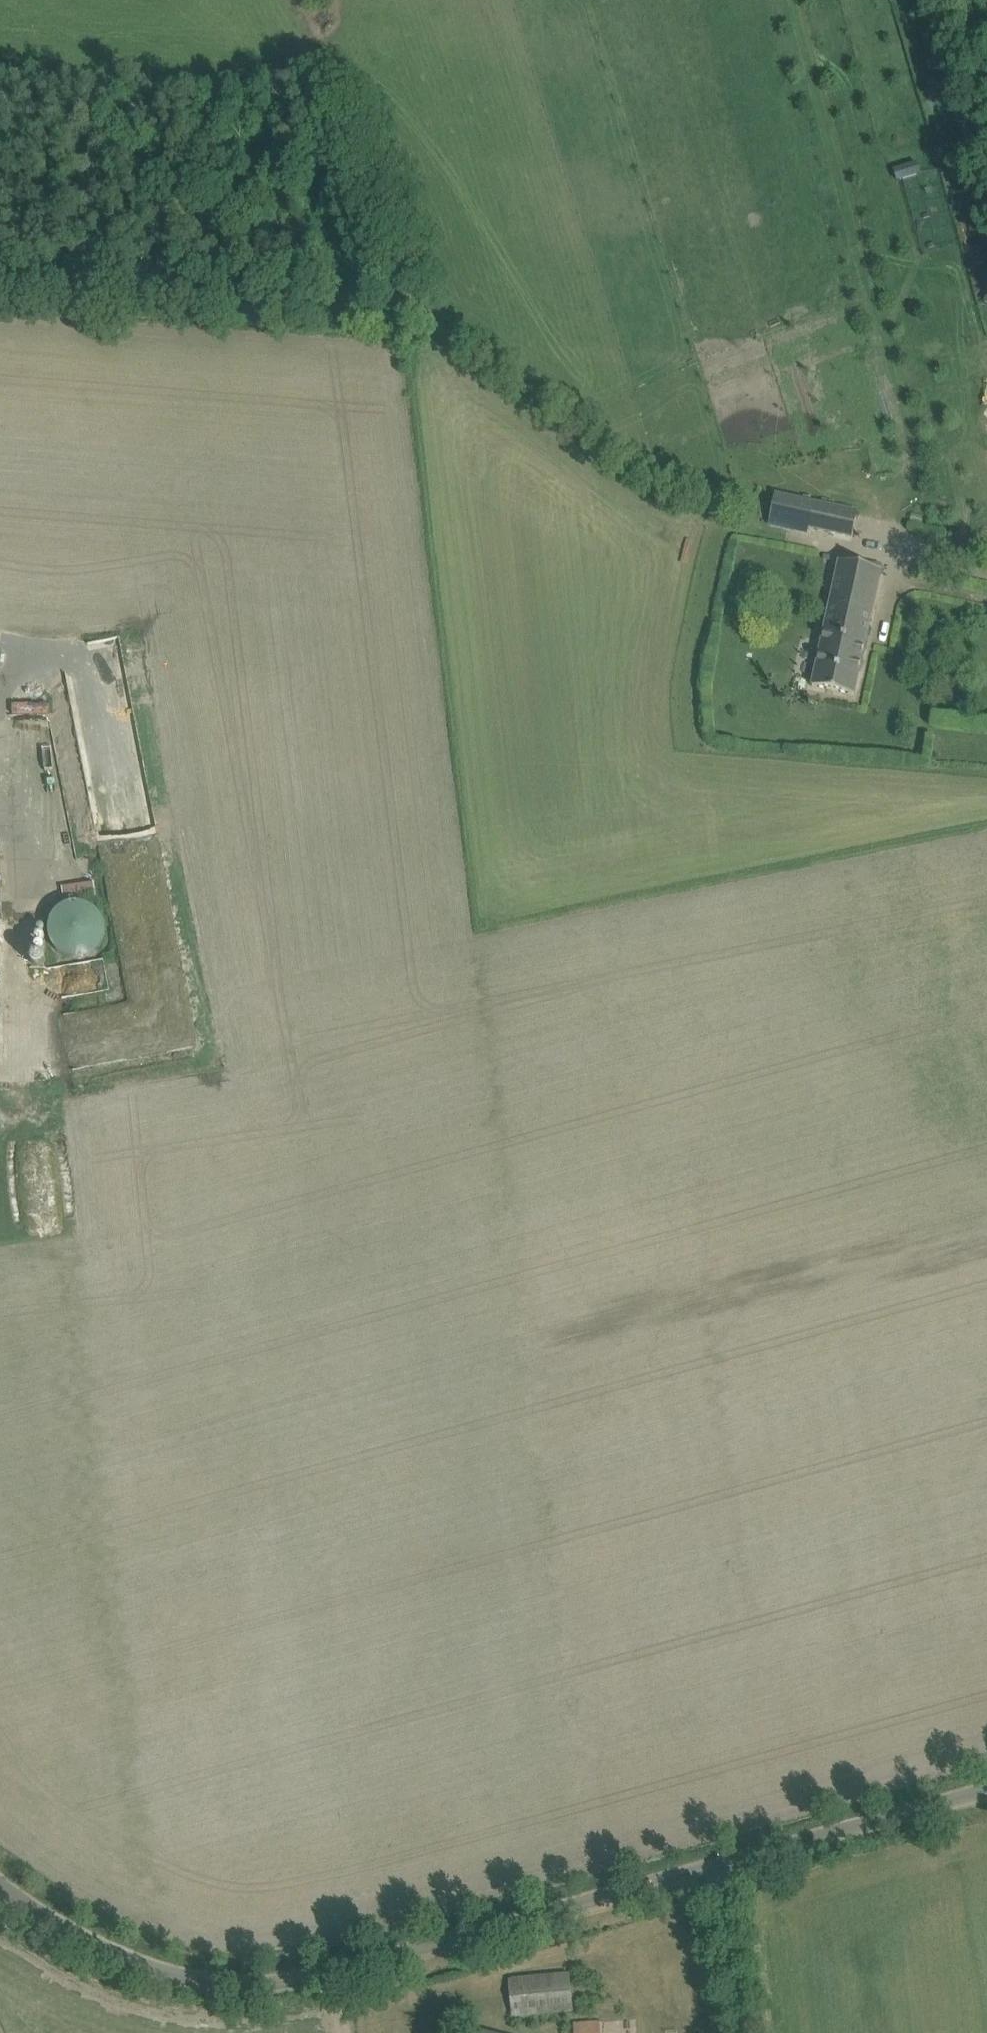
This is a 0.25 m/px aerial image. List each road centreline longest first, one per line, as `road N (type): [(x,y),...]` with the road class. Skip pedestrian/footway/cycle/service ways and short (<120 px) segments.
road 1 (unclassified): [(986,1791),(332,1974),(255,1983),(184,1977),(120,1957),(56,1925),(0,1884)]

